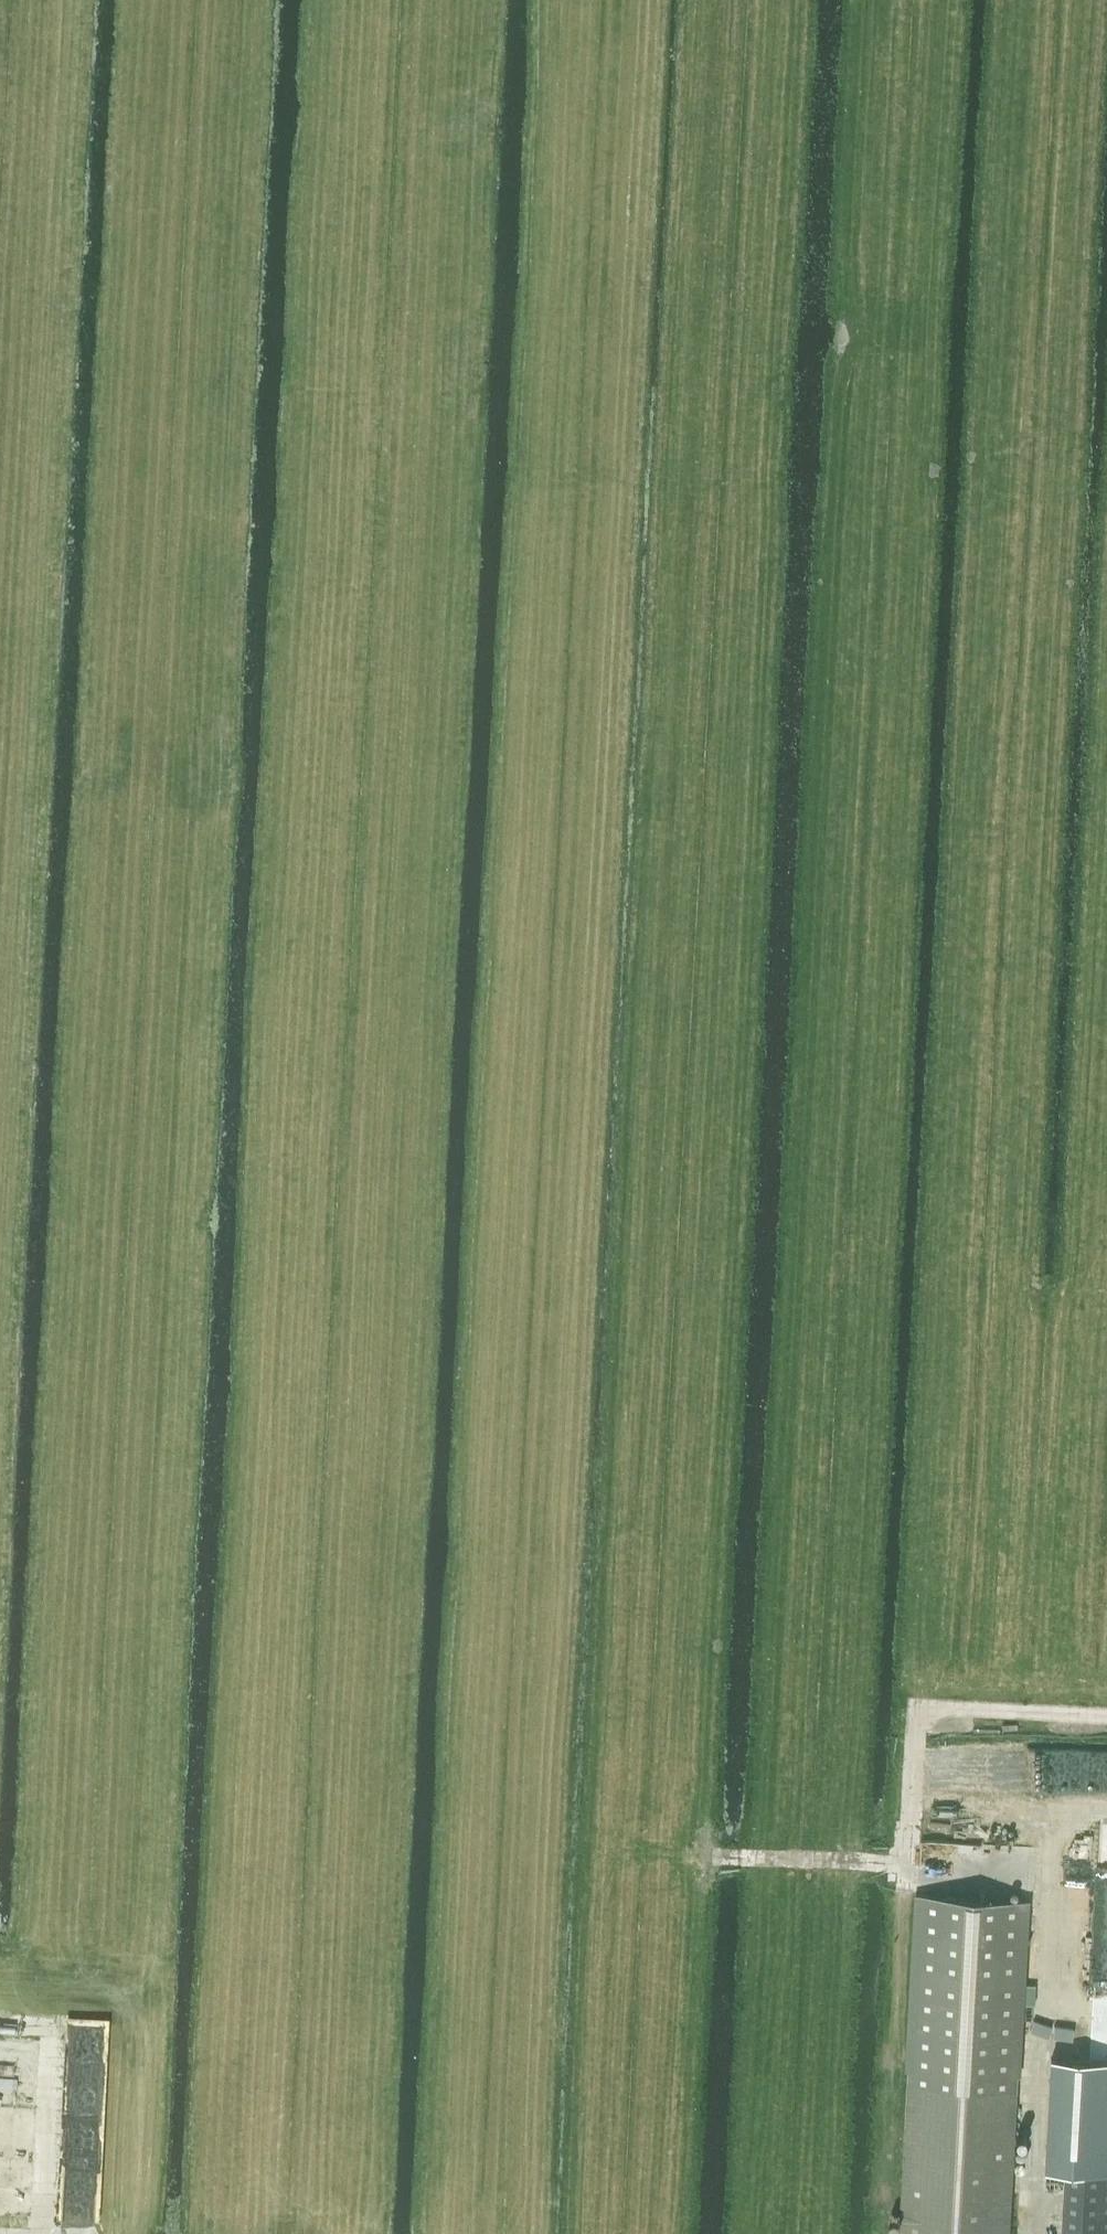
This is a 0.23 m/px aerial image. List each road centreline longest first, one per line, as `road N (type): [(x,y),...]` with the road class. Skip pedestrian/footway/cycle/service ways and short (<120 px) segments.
road 1 (track): [(747,2233),(755,2087)]

